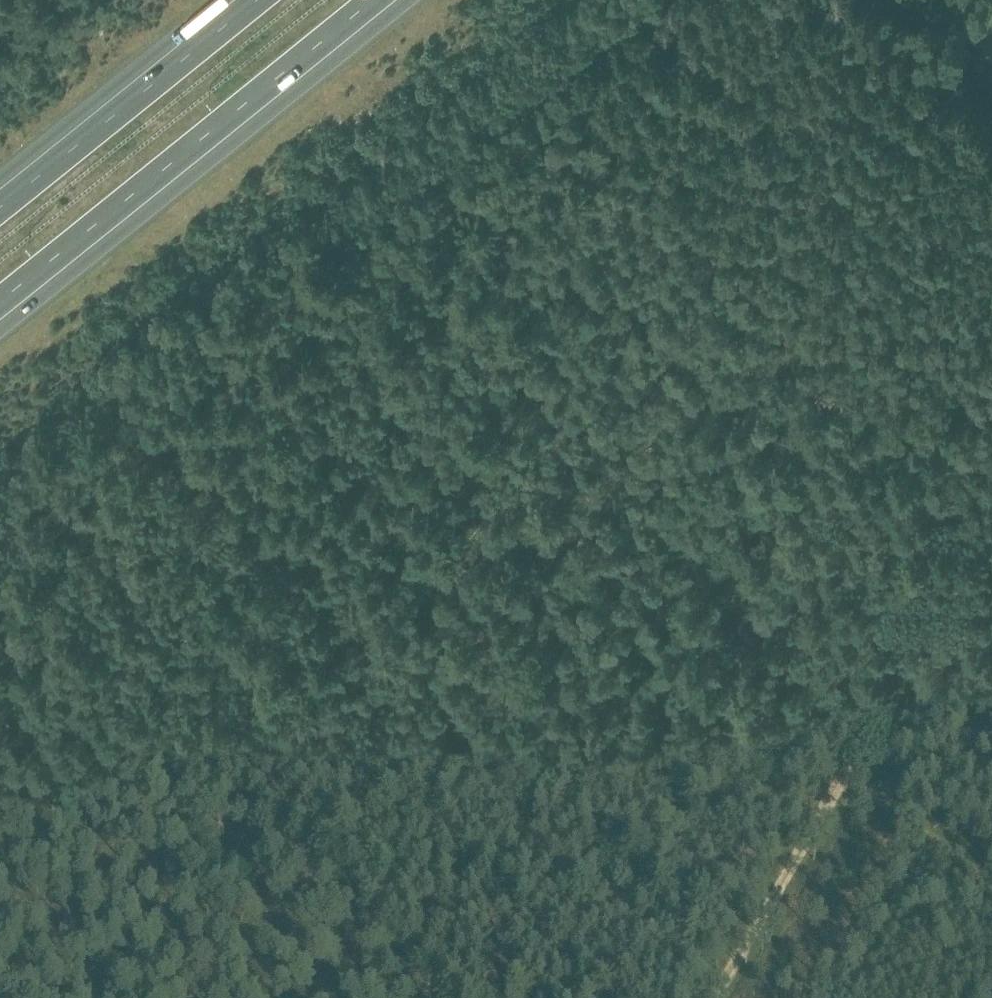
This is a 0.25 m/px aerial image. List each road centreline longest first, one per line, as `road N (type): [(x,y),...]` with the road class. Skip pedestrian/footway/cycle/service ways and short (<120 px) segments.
road 1 (motorway): [(0,324),(390,0)]
road 2 (motorway): [(247,0),(0,198)]
road 3 (track): [(991,527),(840,779)]
road 4 (track): [(711,997),(840,779)]
road 5 (track): [(991,901),(840,779)]

